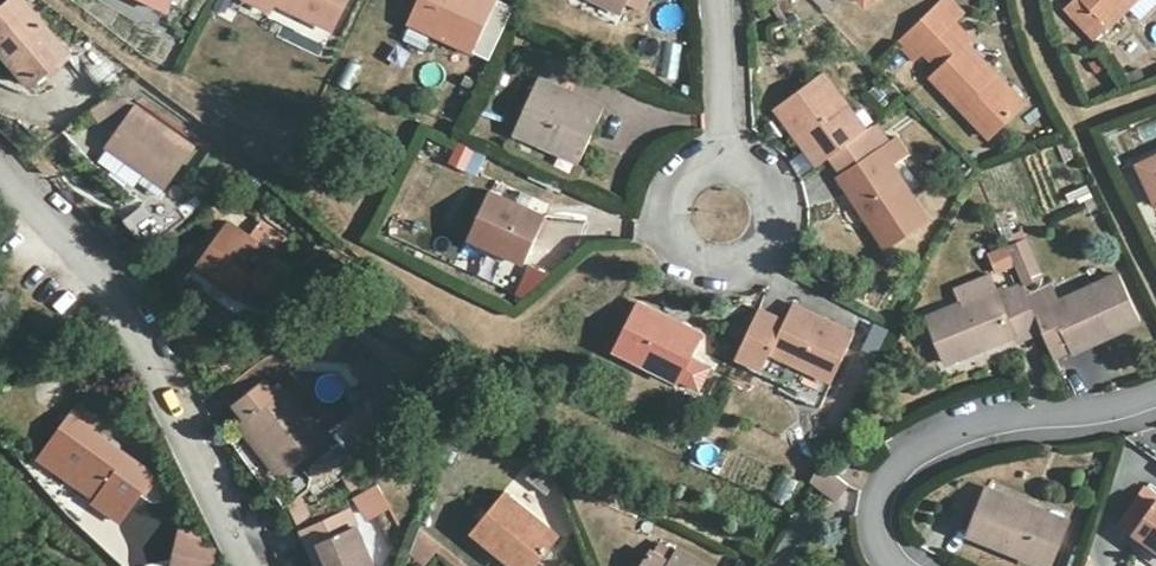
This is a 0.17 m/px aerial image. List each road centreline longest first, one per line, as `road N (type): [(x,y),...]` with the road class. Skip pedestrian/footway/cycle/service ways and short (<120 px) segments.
road 1 (residential): [(0,167),(69,231),(171,383),(247,565)]
road 2 (residential): [(1155,394),(1102,417),(968,429),(870,505),(904,565)]
road 3 (residential): [(714,0),(725,210)]

